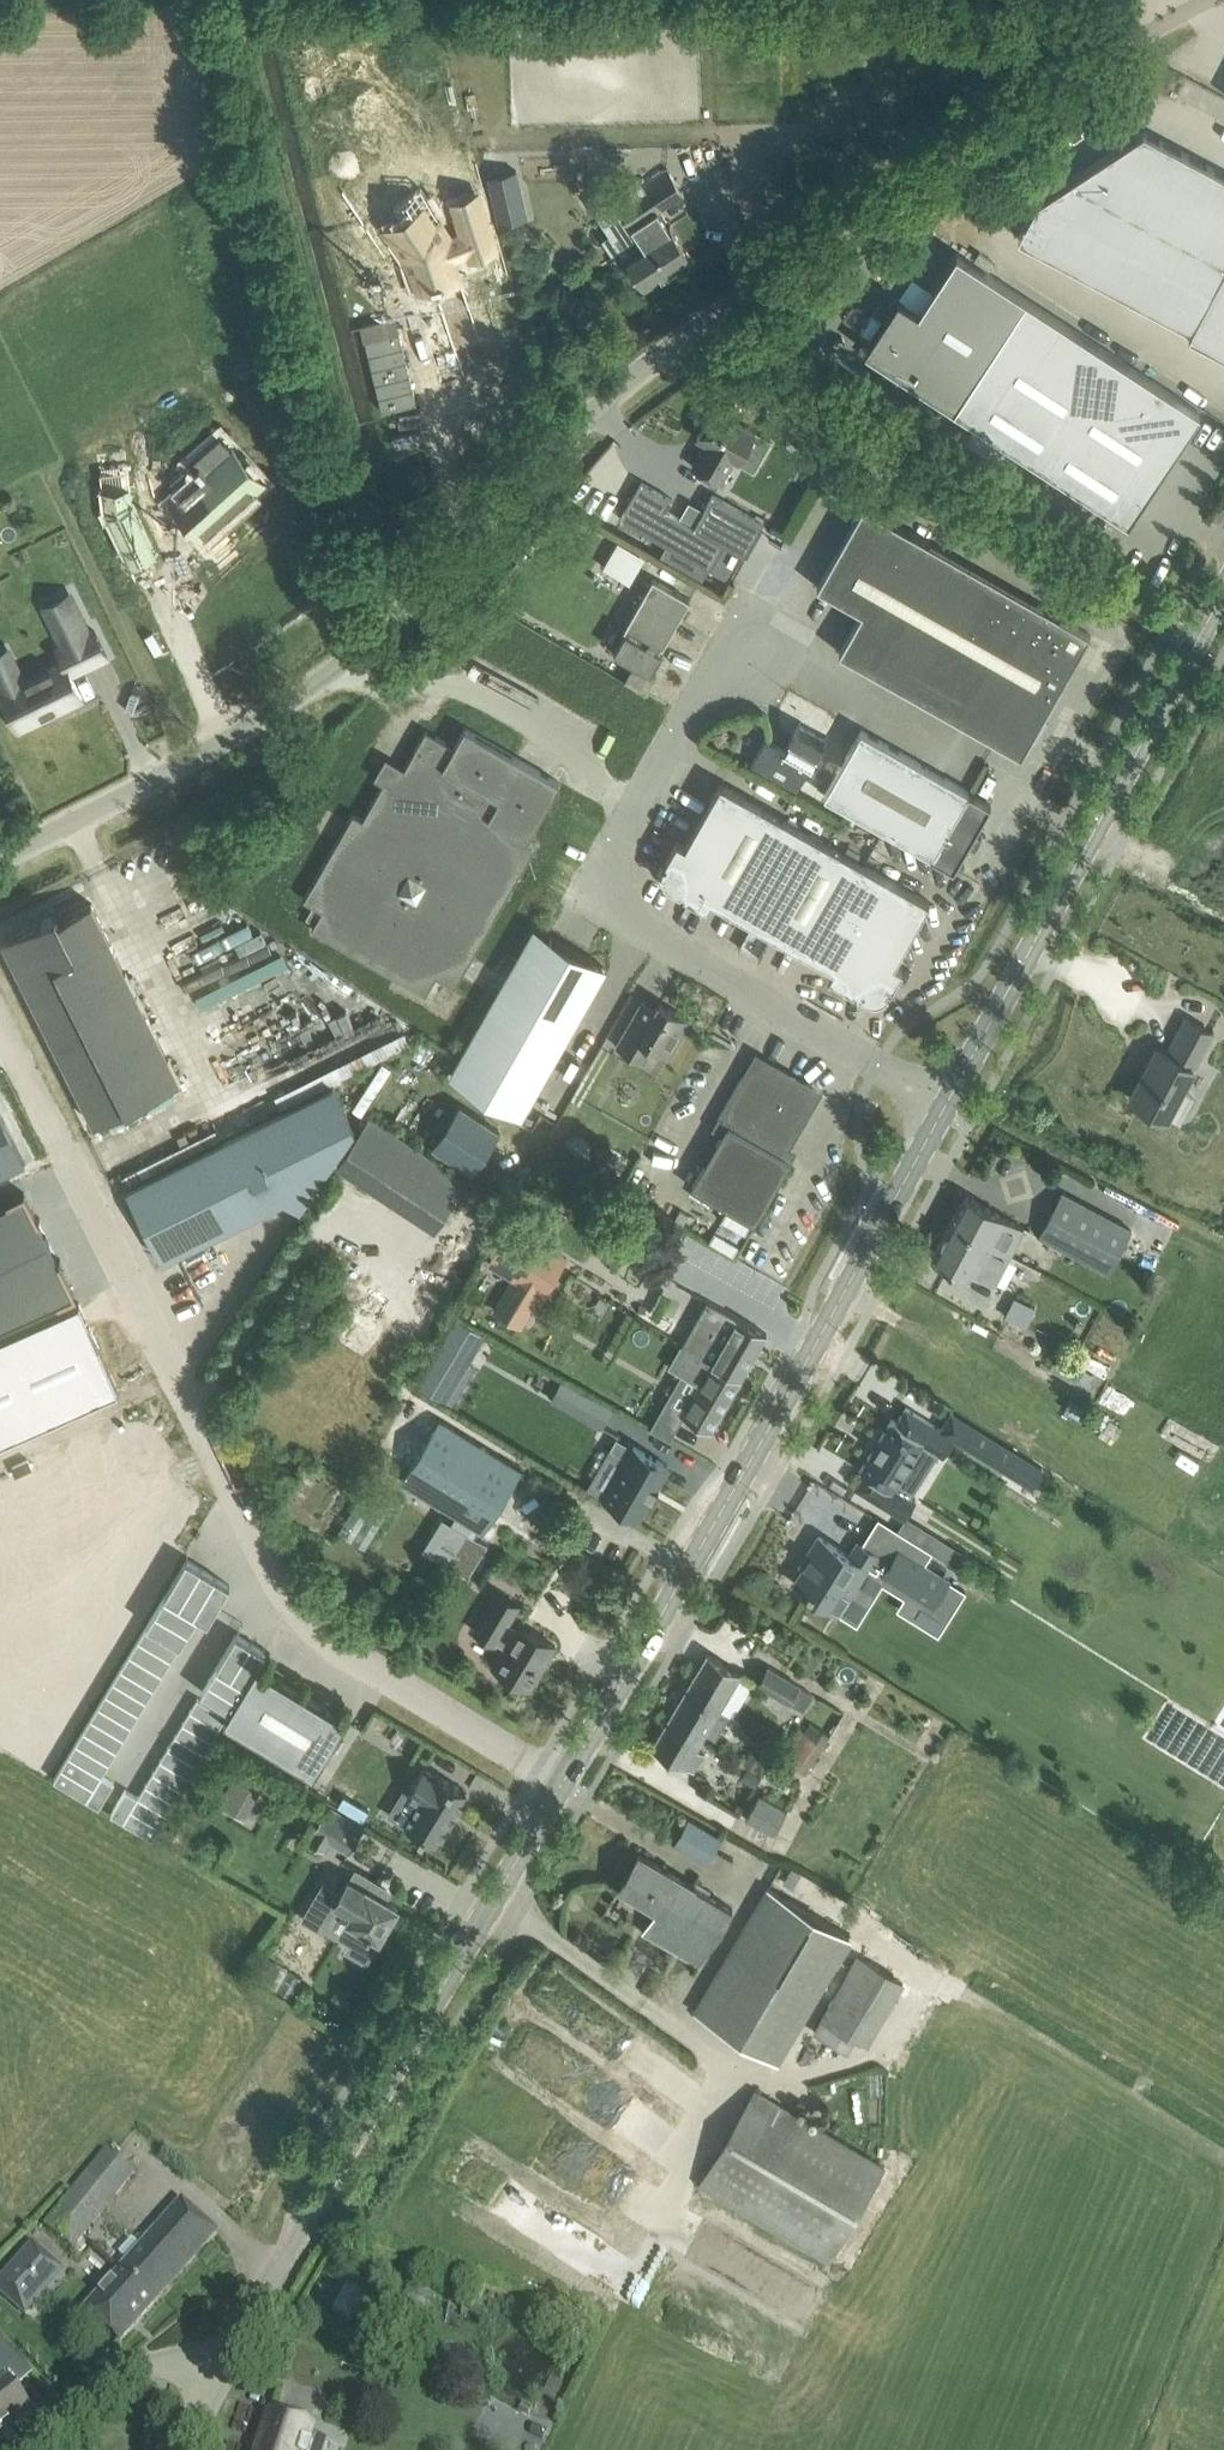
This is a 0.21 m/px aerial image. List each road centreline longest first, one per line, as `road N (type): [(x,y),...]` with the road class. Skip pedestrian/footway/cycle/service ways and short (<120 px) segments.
road 1 (unclassified): [(0,857),(293,699),(393,617),(613,393),(717,316),(1205,0)]
road 2 (unclassified): [(946,1105),(629,919),(614,892),(618,838),(747,623),(1030,781)]
road 3 (unclassified): [(0,1026),(292,1606),(315,1632),(562,1785)]
road 4 (tertiary): [(562,1785),(946,1105)]
road 5 (tertiary): [(217,2379),(562,1785)]
road 6 (track): [(229,0),(393,617)]
road 7 (tertiary): [(946,1105),(1223,591)]
road 8 (track): [(717,316),(1198,640)]
road 9 (residential): [(24,2449),(137,2365),(169,2358),(217,2379)]

